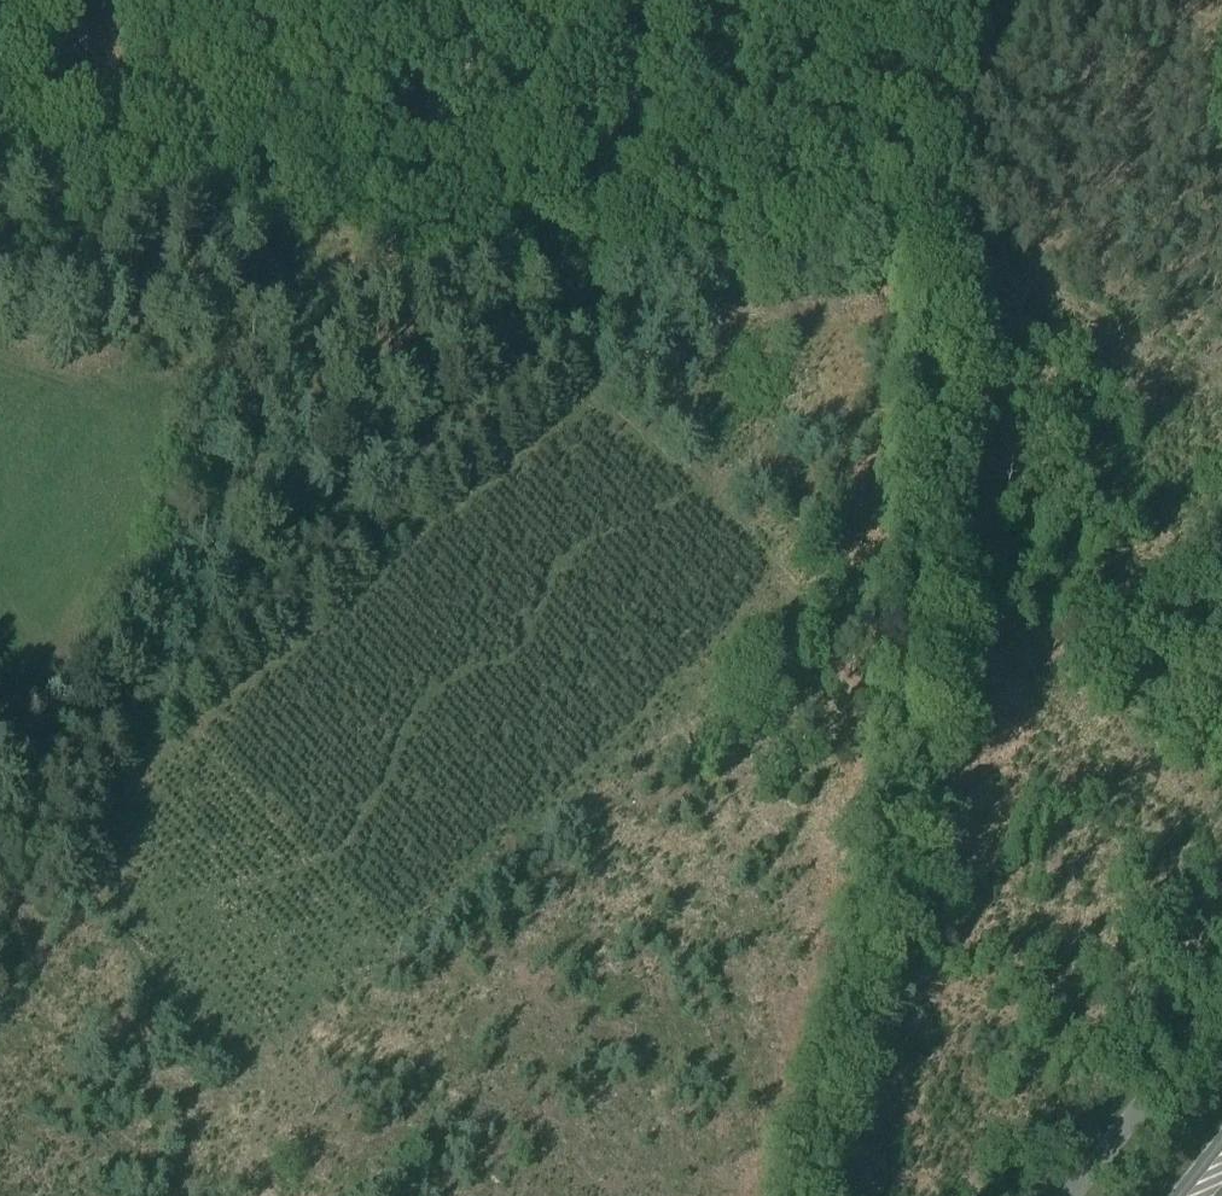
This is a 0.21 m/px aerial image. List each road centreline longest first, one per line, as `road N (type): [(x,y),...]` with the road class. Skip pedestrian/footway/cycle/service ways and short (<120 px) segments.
road 1 (unclassified): [(1057,1195),(1221,979)]

